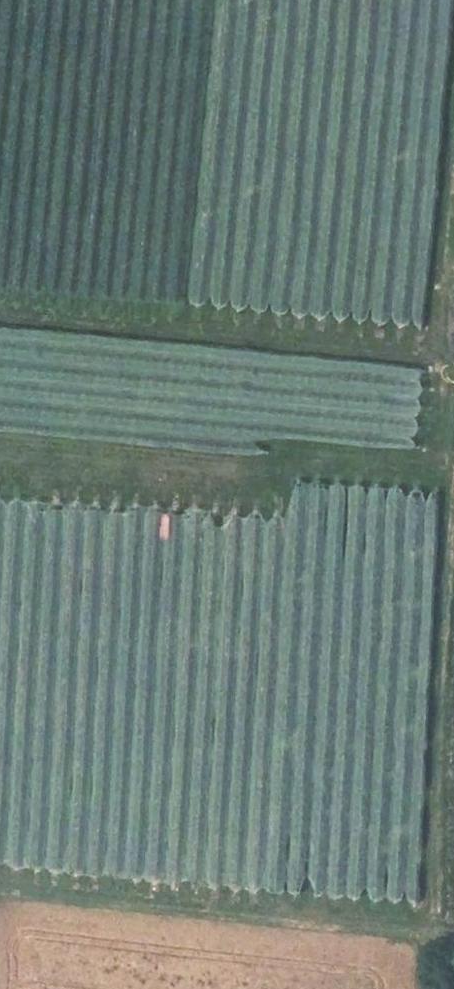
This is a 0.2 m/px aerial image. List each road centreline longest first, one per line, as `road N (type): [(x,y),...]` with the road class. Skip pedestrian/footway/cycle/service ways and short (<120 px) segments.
road 1 (track): [(0,306),(435,348),(453,277)]

